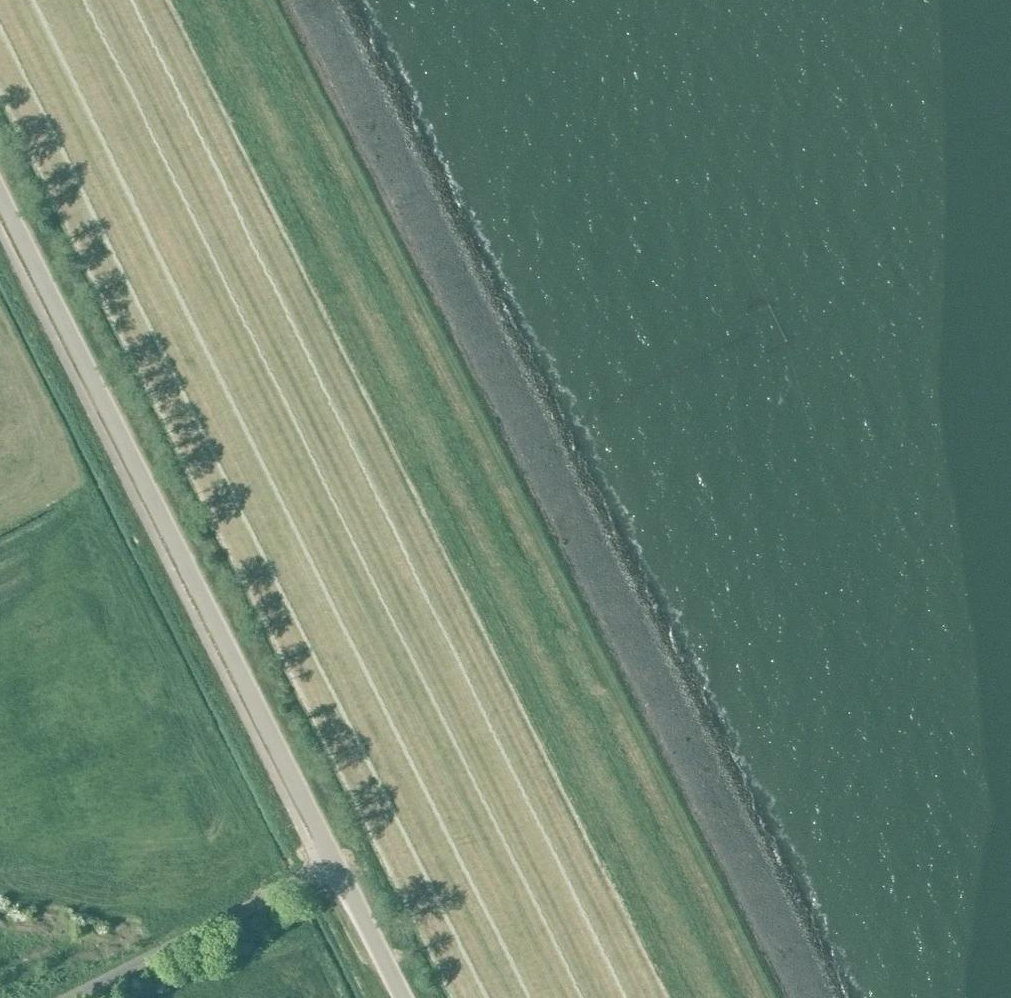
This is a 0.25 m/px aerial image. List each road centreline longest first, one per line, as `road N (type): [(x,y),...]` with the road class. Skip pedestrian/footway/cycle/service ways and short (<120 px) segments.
road 1 (tertiary): [(404,997),(0,197)]

